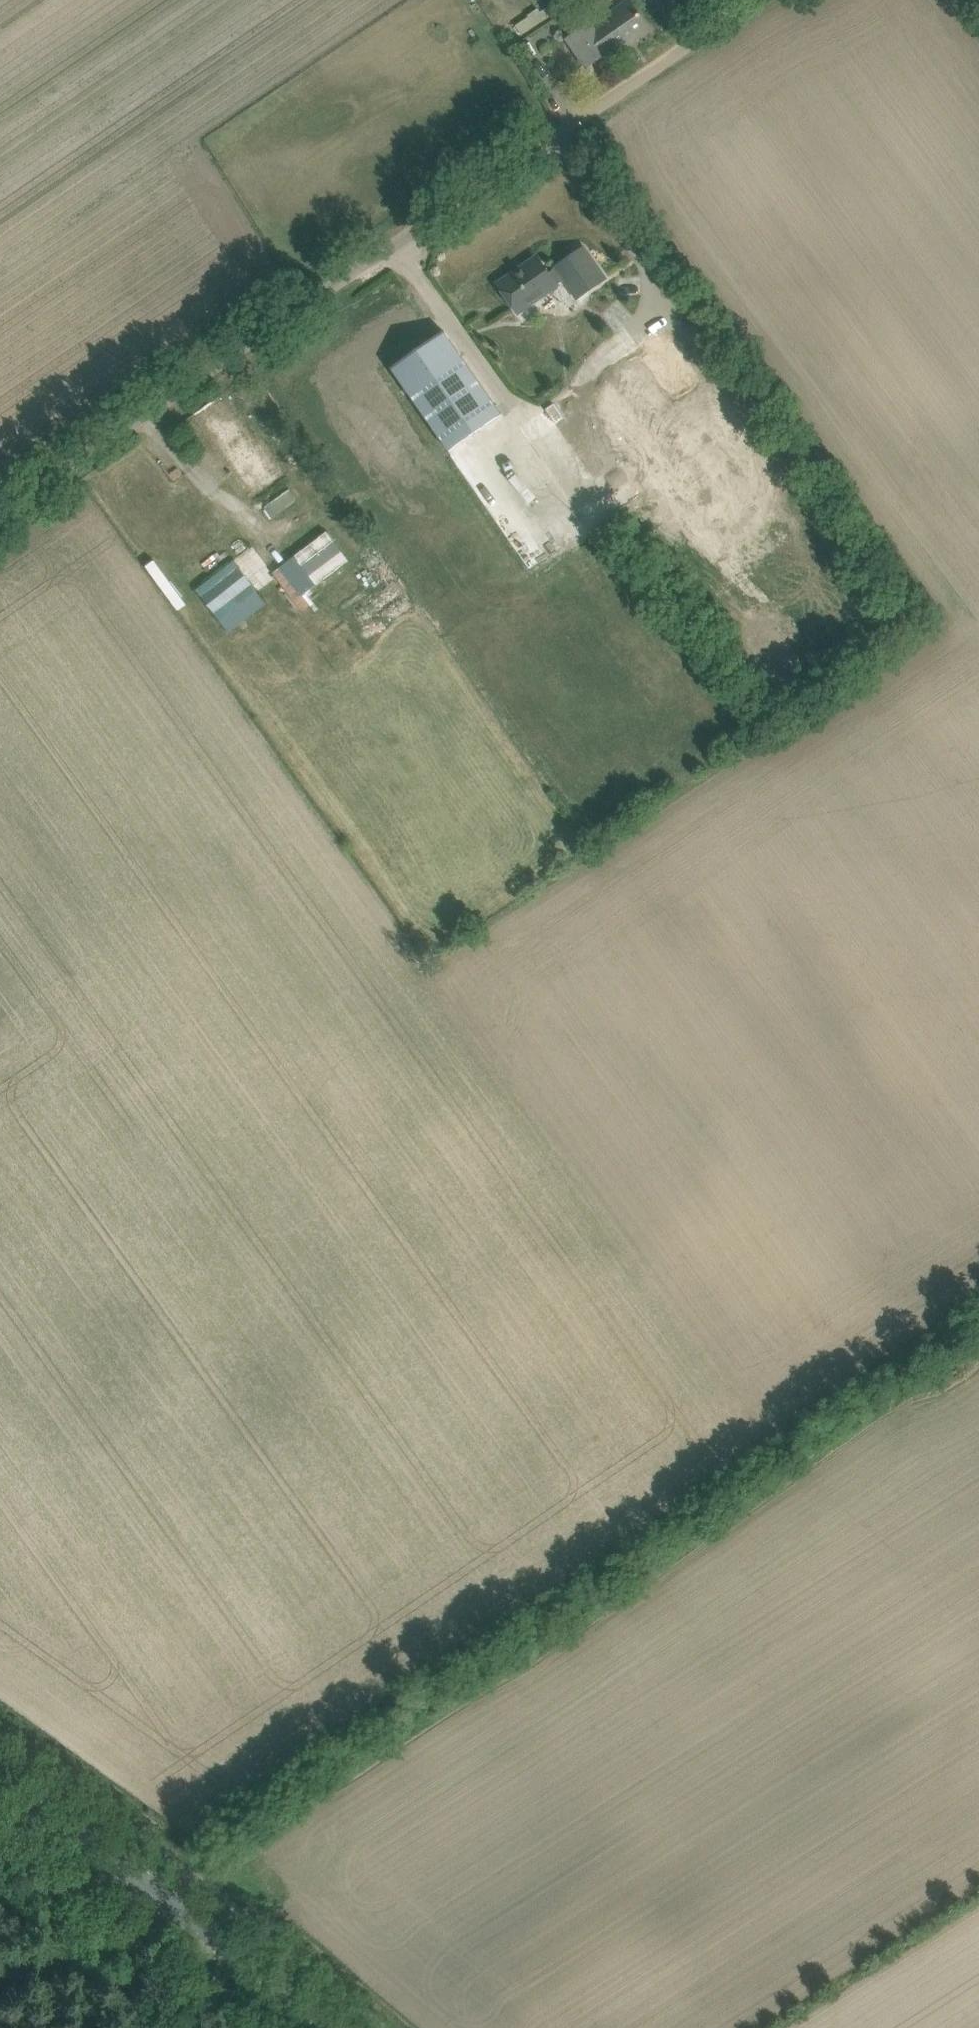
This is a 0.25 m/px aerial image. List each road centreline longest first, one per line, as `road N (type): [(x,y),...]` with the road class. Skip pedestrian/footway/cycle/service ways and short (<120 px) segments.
road 1 (unclassified): [(0,498),(728,0)]
road 2 (secondary): [(318,2027),(0,1780)]

